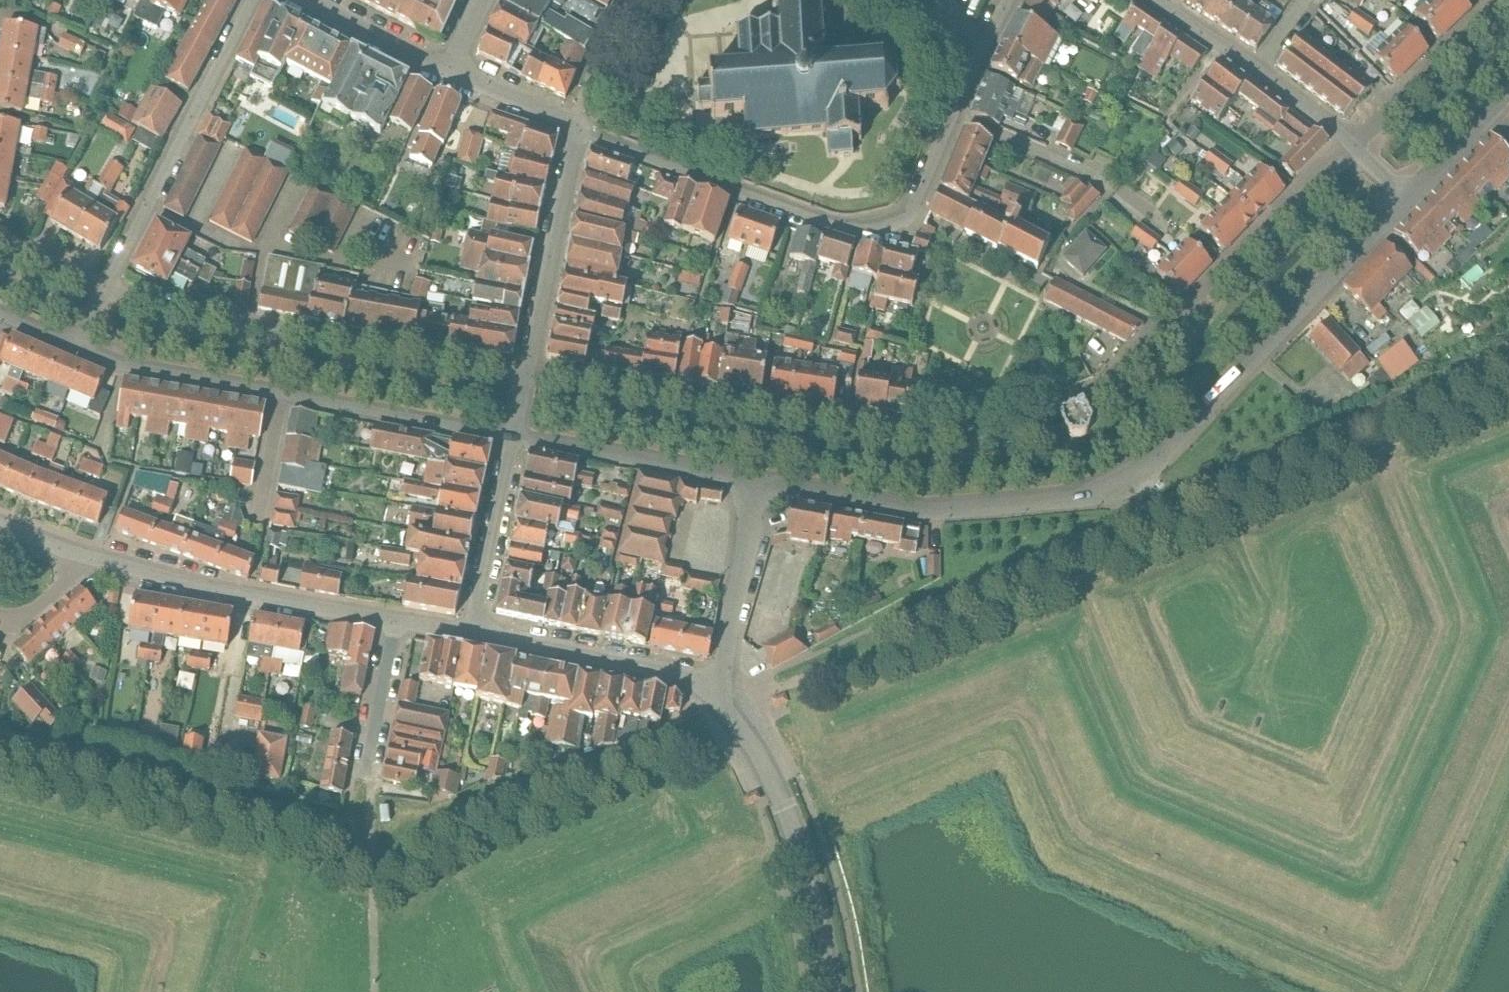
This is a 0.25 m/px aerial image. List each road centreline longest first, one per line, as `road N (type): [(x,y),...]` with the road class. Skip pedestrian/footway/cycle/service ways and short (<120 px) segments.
road 1 (residential): [(1353,143),(1115,381),(1024,430),(941,435),(529,367)]
road 2 (tertiary): [(750,479),(928,512),(1120,486),(1205,411),(1410,196)]
road 3 (residential): [(953,115),(907,219),(861,230),(591,138),(577,122)]
road 4 (tertiary): [(514,439),(123,368),(74,350)]
road 5 (residential): [(527,376),(132,301),(106,288)]
road 6 (tertiary): [(832,991),(783,801),(711,692)]
road 7 (residential): [(106,288),(252,0)]
road 8 (residential): [(395,618),(93,557)]
road 9 (residential): [(529,367),(577,122)]
road 10 (residential): [(711,692),(685,675),(472,632)]
road 11 (residential): [(1353,143),(1157,0)]
road 12 (tertiary): [(750,479),(514,439)]
road 13 (tertiary): [(711,692),(749,545),(750,479)]
road 14 (residential): [(1499,0),(1353,143)]
road 15 (residential): [(514,439),(472,632)]
road 16 (residential): [(1112,180),(953,115)]
road 17 (residential): [(365,776),(395,618)]
road 18 (residential): [(449,69),(309,0)]
road 19 (residential): [(577,122),(449,69)]
road 20 (residential): [(577,122),(628,0)]
road 21 (residential): [(1010,0),(953,115)]

